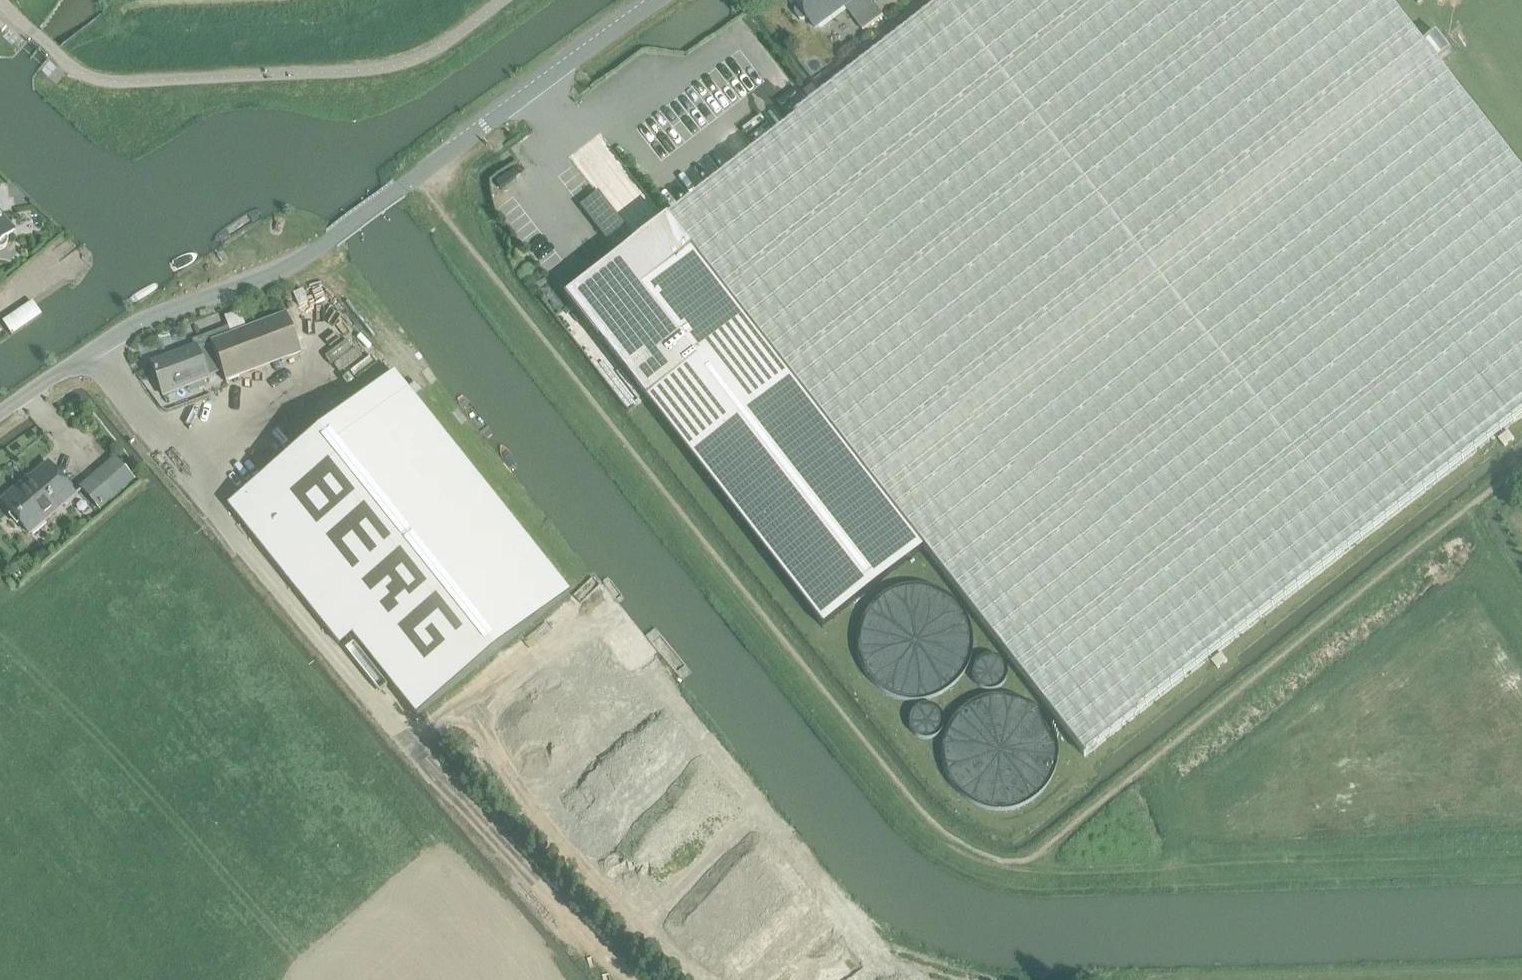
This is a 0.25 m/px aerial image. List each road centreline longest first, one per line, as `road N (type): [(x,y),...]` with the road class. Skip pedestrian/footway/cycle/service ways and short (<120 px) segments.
road 1 (unclassified): [(0,418),(92,354),(187,306),(274,275),(666,0)]

